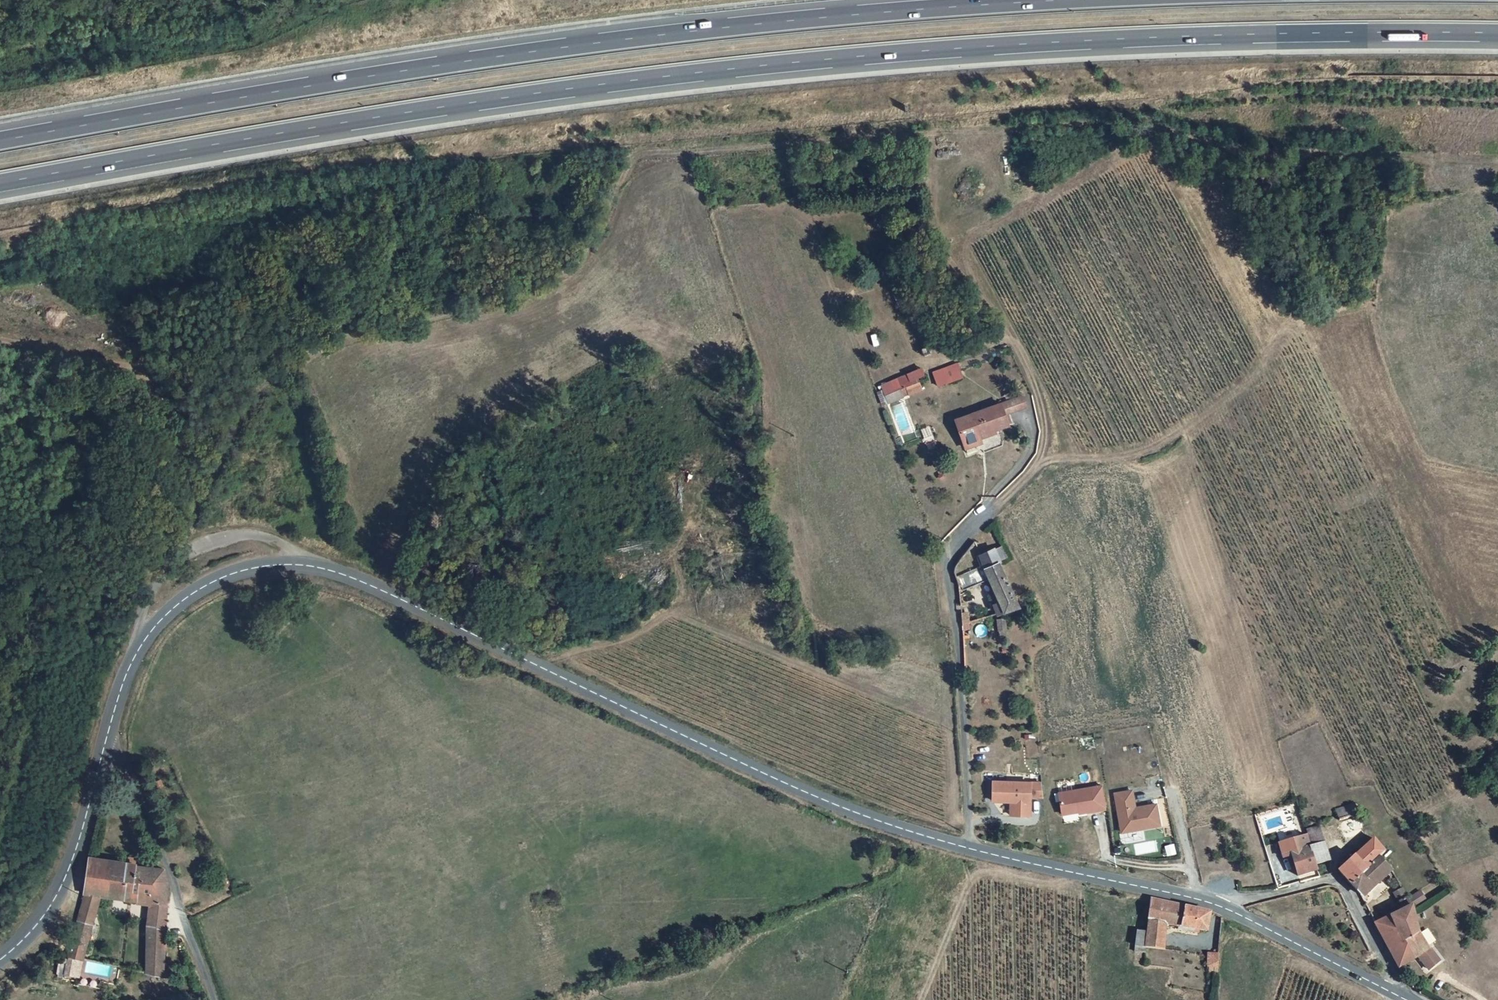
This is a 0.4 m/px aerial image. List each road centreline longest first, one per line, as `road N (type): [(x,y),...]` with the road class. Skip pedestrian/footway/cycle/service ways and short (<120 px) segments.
road 1 (motorway): [(0,188),(416,114),(776,66),(1121,38),(1497,28)]
road 2 (motorway): [(1070,0),(769,20),(410,68),(0,140)]
road 3 (tertiary): [(108,737),(141,646),(180,601),(236,572),(299,564),(375,587),(797,789),(969,849)]
road 4 (residential): [(969,849),(947,561),(995,510)]
road 5 (track): [(995,510),(1039,468),(1043,429),(1020,365),(949,251)]
road 6 (unclassified): [(108,737),(177,902),(206,999)]
road 7 (tertiary): [(969,849),(1219,905)]
road 8 (tertiary): [(0,959),(45,914),(67,875),(108,737)]
road 9 (residential): [(1397,994),(1337,884),(1219,905)]
road 10 (tertiary): [(1219,905),(1397,994)]

